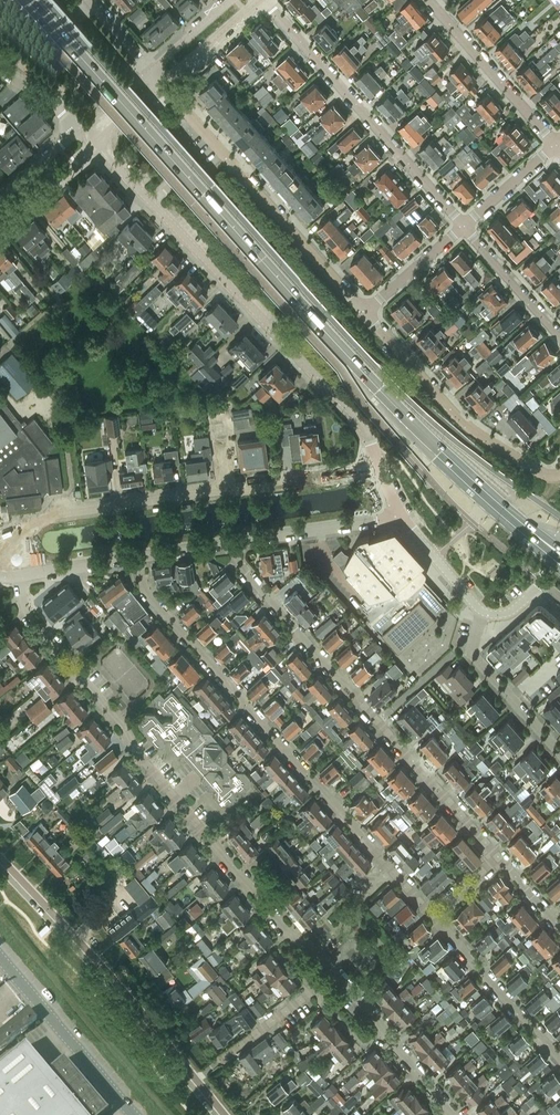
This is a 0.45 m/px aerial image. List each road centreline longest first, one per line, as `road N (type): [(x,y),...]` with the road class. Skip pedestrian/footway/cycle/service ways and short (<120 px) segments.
road 1 (tertiary): [(559,517),(467,450),(359,347),(49,0)]
road 2 (residential): [(335,973),(283,926),(134,749),(122,725),(28,615),(20,575)]
road 3 (primary): [(203,191),(364,371),(535,534)]
road 4 (residential): [(435,913),(145,586),(141,555)]
road 5 (residential): [(377,467),(356,417),(97,144)]
road 6 (residential): [(501,853),(239,561),(233,541)]
road 7 (residential): [(227,1114),(0,857)]
road 8 (residential): [(72,509),(377,467)]
road 9 (residential): [(363,312),(162,82)]
road 10 (residential): [(462,227),(263,0)]
road 11 (residential): [(559,475),(540,473),(462,422),(363,312)]
road 12 (primary): [(203,191),(32,0)]
road 13 (unclassified): [(134,1114),(0,961)]
road 14 (residential): [(559,1059),(435,913)]
road 15 (residential): [(556,142),(428,0)]
road 16 (residential): [(457,1114),(335,973)]
road 17 (residential): [(559,754),(470,651),(482,612)]
road 18 (residential): [(233,541),(402,515)]
road 19 (residential): [(559,336),(462,227)]
road 20 (residential): [(223,1058),(335,973)]
road 21 (residential): [(363,312),(462,227)]
road 22 (residential): [(462,227),(556,142)]
road 23 (residential): [(0,225),(97,144)]
road 24 (residential): [(482,612),(402,515)]
road 25 (residential): [(162,82),(256,0)]
road 26 (residential): [(20,575),(141,555)]

